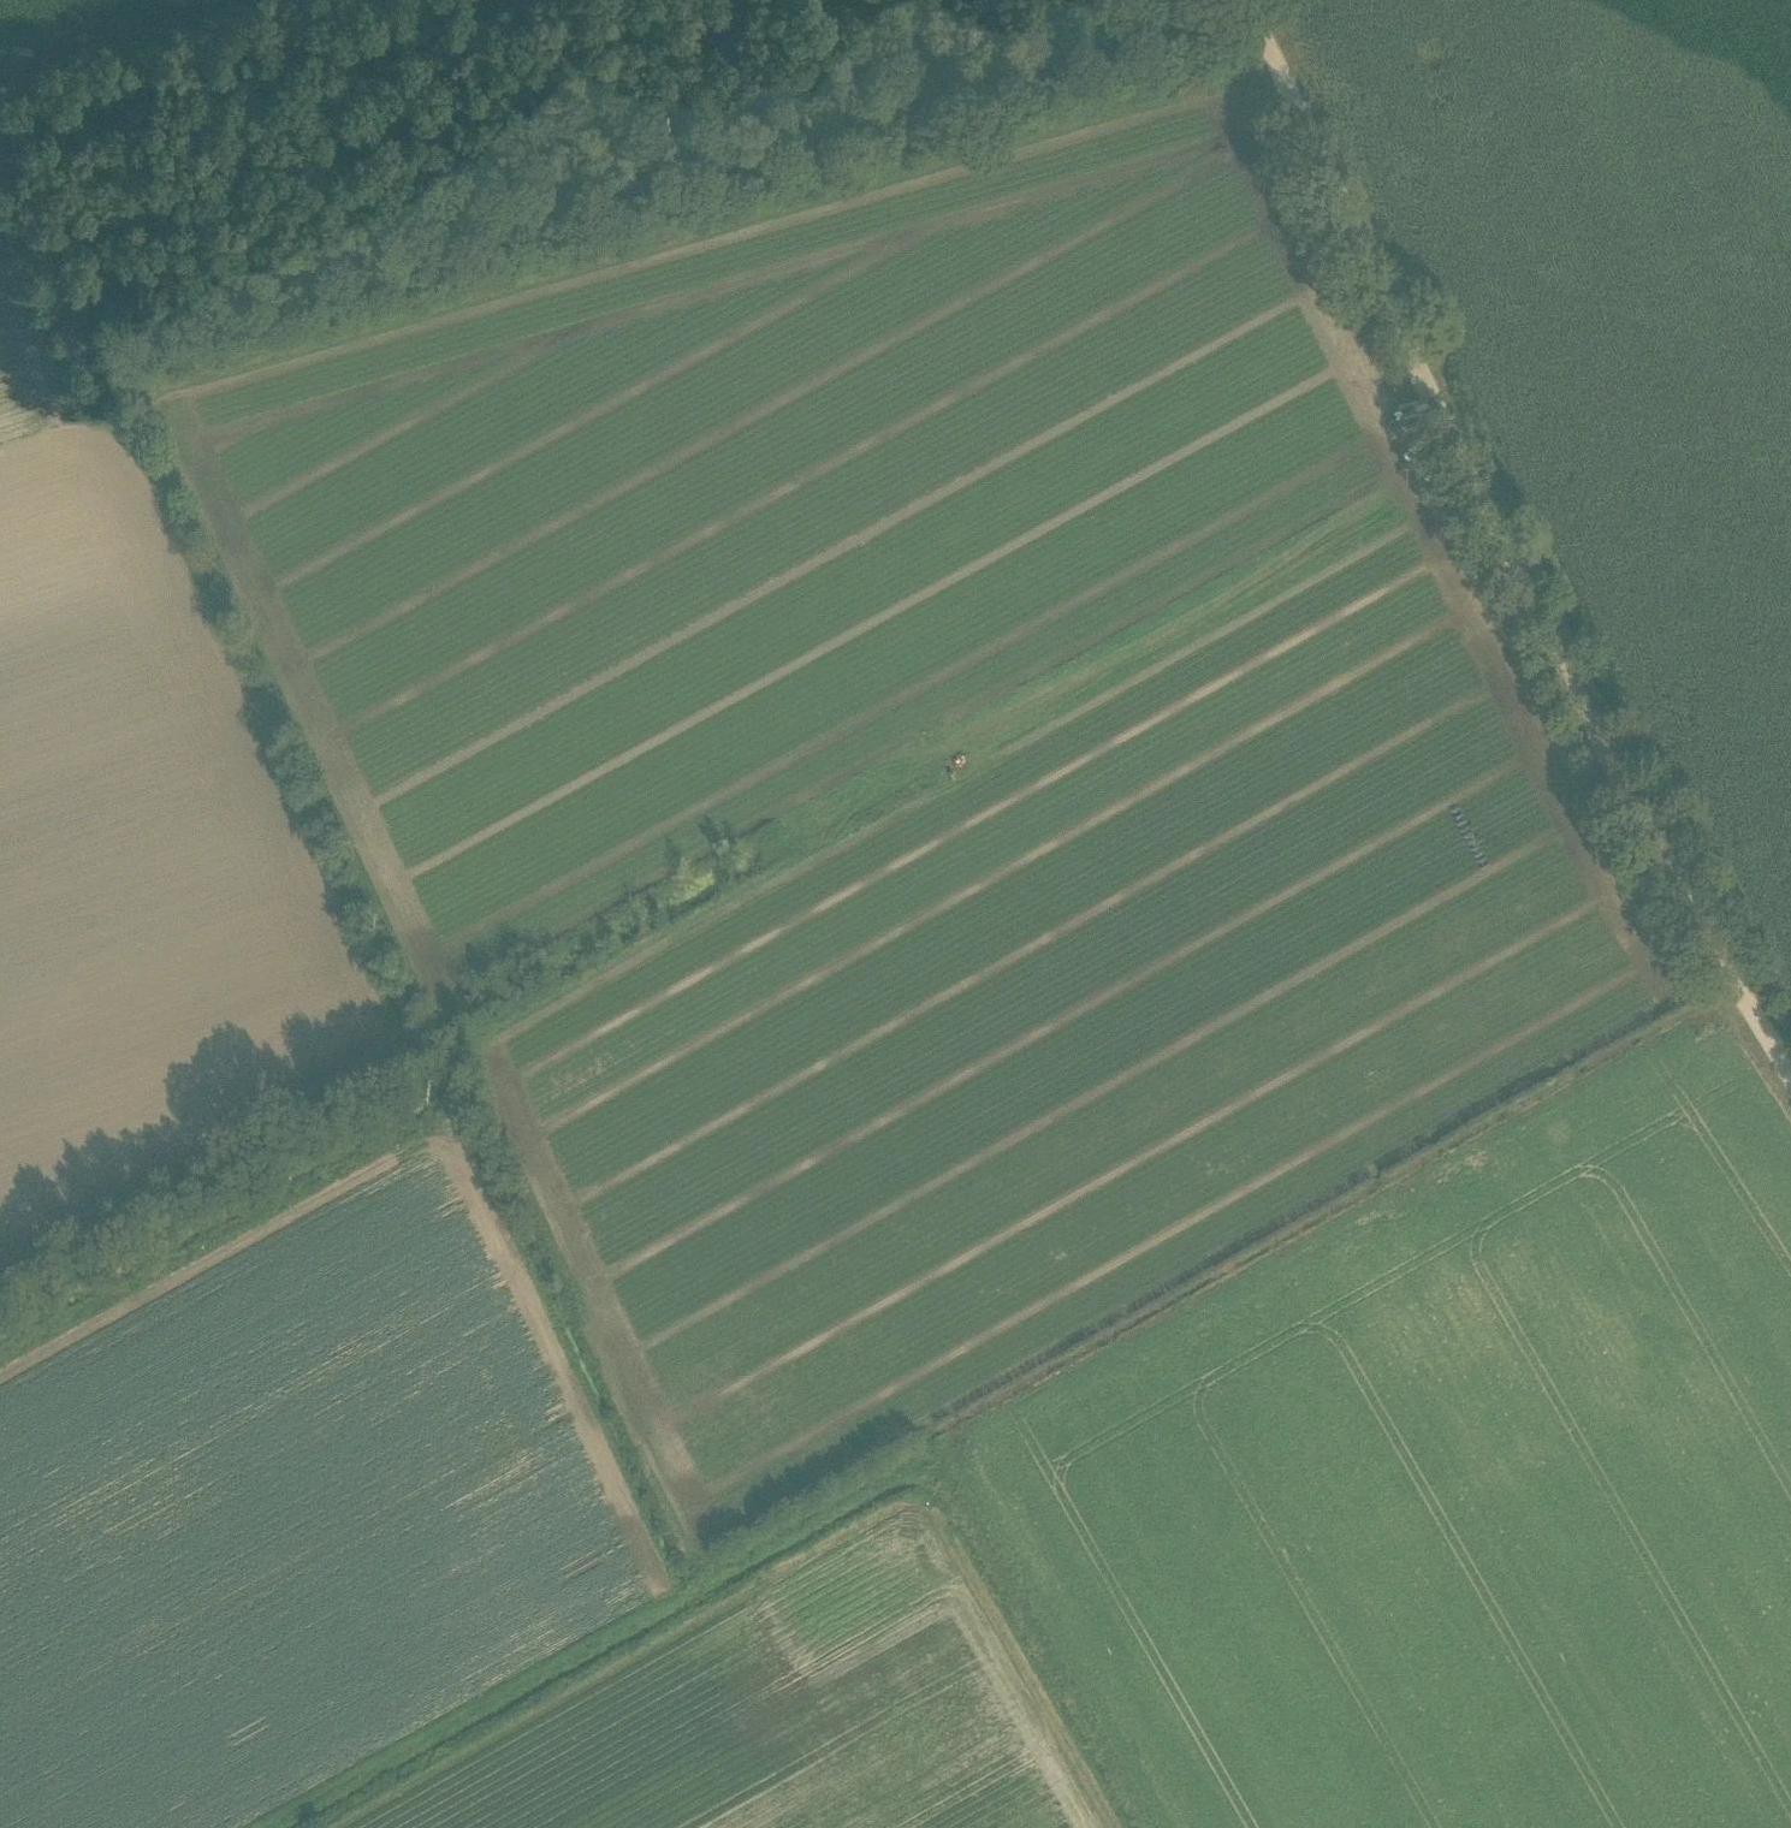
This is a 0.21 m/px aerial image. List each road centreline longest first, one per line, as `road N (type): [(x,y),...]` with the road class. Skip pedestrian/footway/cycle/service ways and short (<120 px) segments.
road 1 (track): [(1239,0),(1591,730),(1790,1060)]

